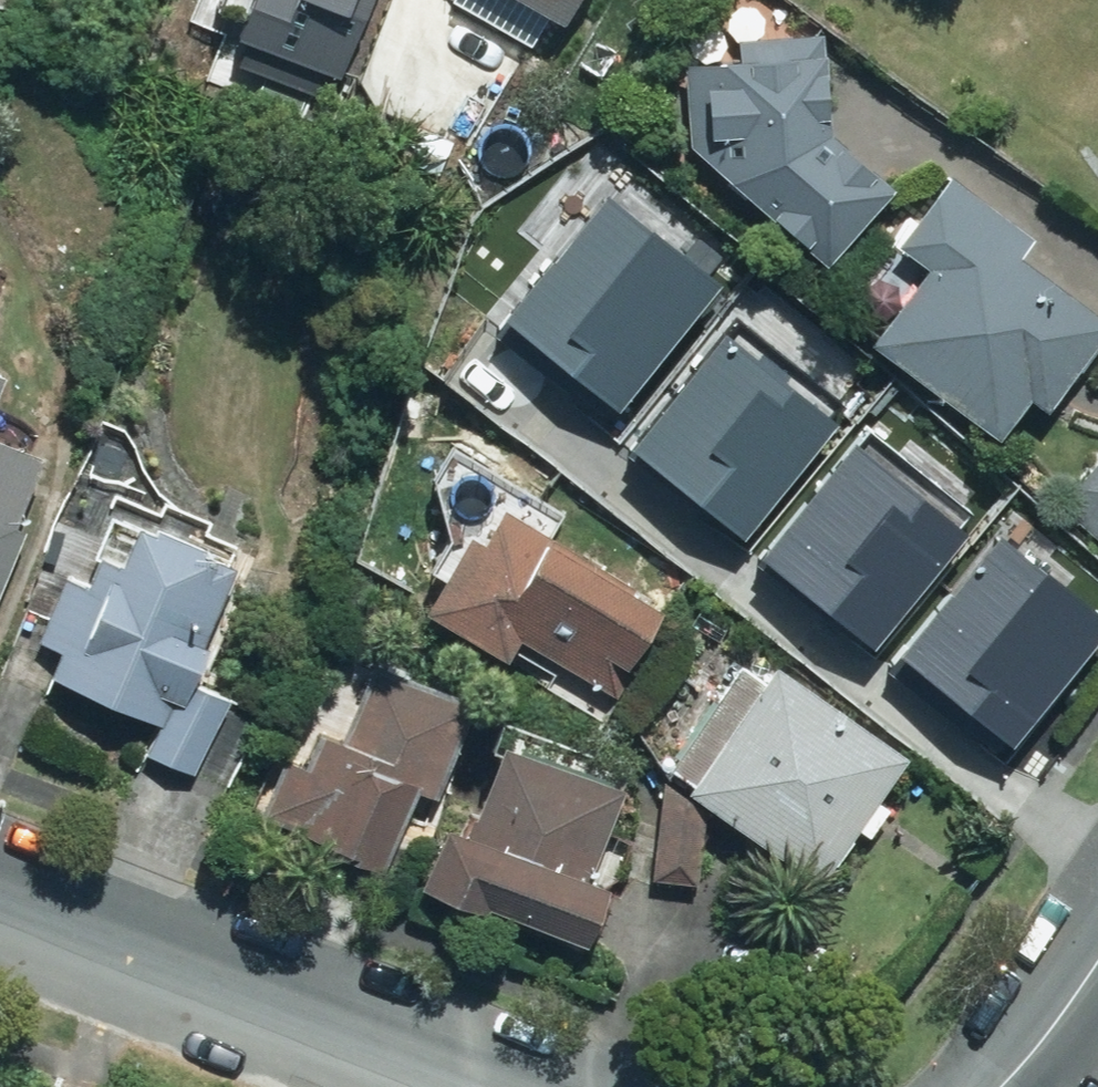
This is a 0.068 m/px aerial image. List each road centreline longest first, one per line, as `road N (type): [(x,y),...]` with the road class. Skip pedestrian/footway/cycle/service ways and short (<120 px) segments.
road 1 (residential): [(494,1086),(0,895)]
road 2 (residential): [(1097,961),(1003,1086)]

